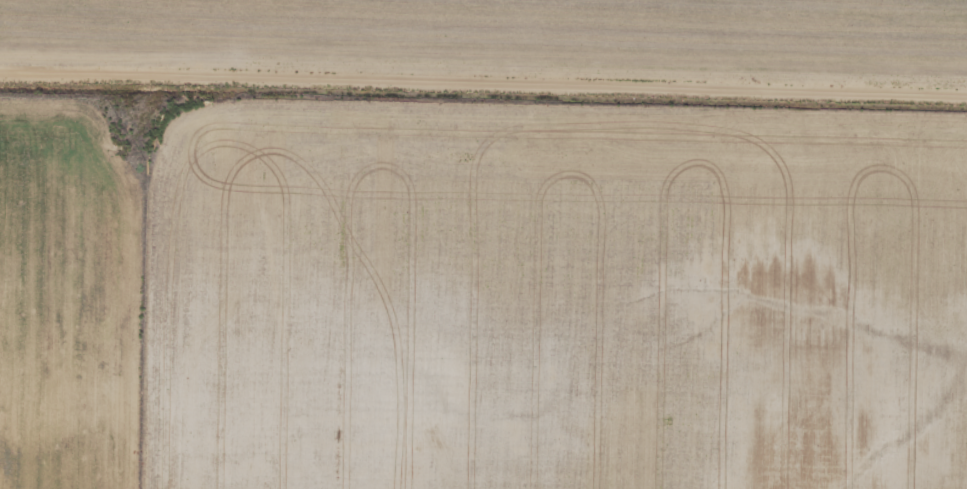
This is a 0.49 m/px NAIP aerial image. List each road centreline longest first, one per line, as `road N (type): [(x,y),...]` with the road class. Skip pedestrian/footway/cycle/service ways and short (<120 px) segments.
road 1 (residential): [(966,93),(0,68)]

